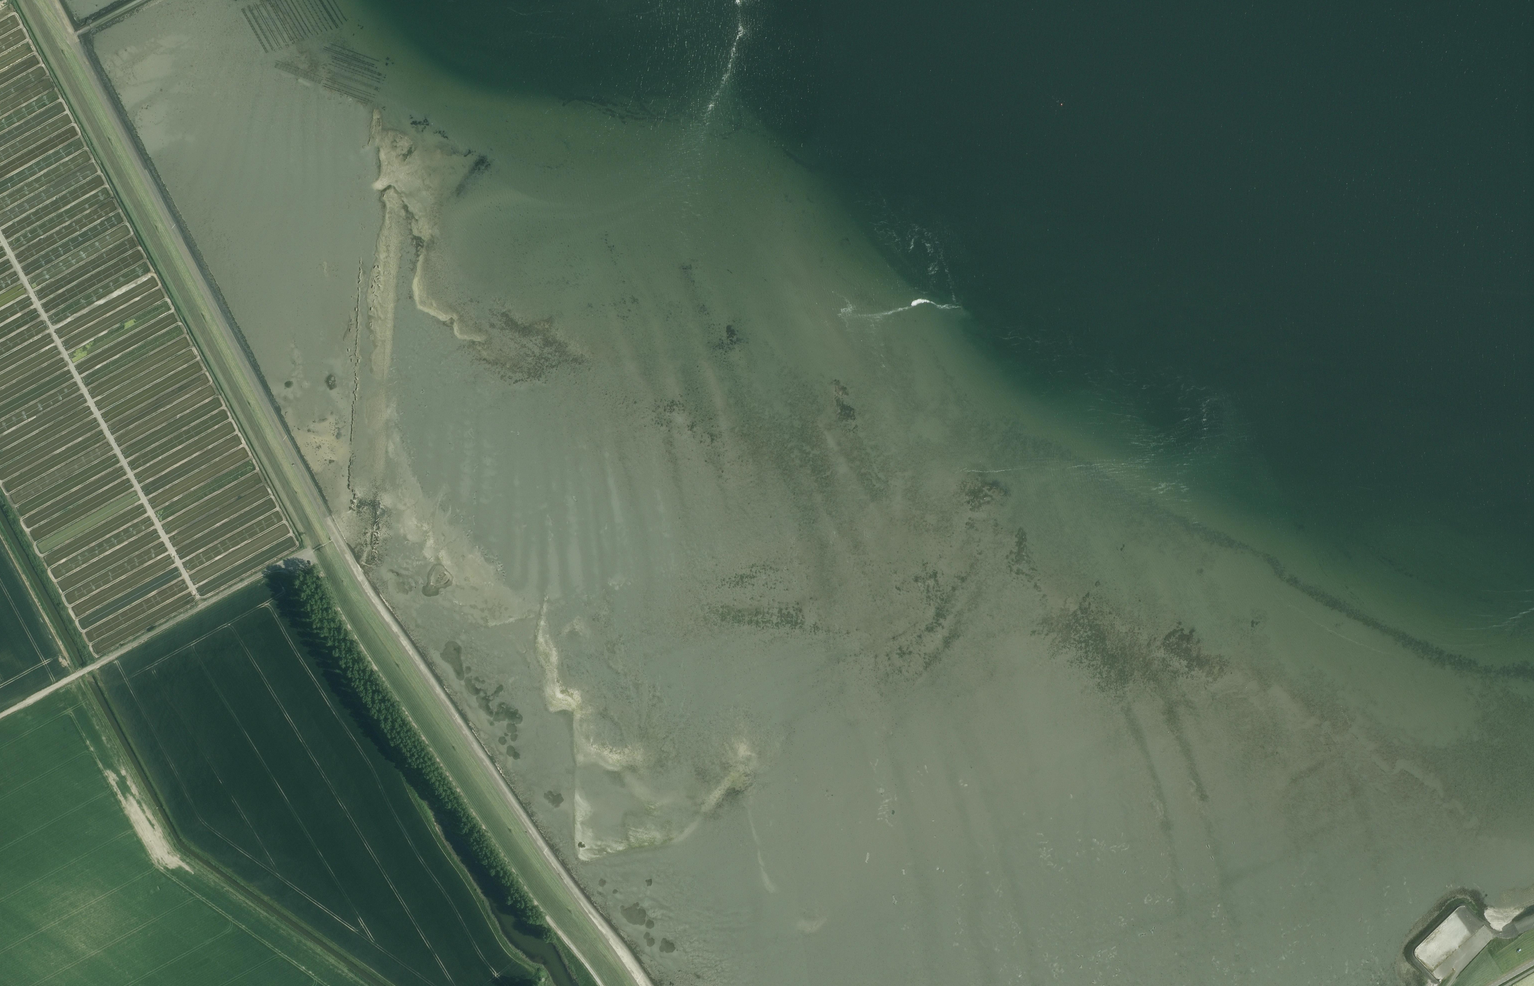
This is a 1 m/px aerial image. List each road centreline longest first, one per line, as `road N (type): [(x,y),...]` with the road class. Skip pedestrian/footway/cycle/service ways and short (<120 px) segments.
road 1 (track): [(309,545),(20,0)]
road 2 (track): [(601,985),(365,653),(322,573)]
road 3 (unclassified): [(309,552),(0,716)]

